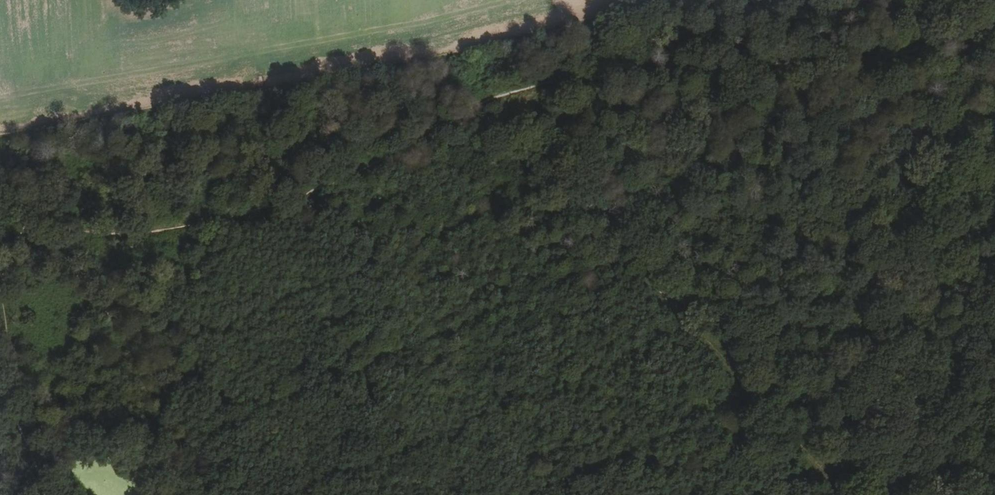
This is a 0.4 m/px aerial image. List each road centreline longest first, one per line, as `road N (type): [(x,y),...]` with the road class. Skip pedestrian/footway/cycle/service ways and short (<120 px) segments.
road 1 (track): [(669,0),(461,42),(407,61),(12,135)]
road 2 (track): [(39,494),(20,429),(2,270),(63,241)]

